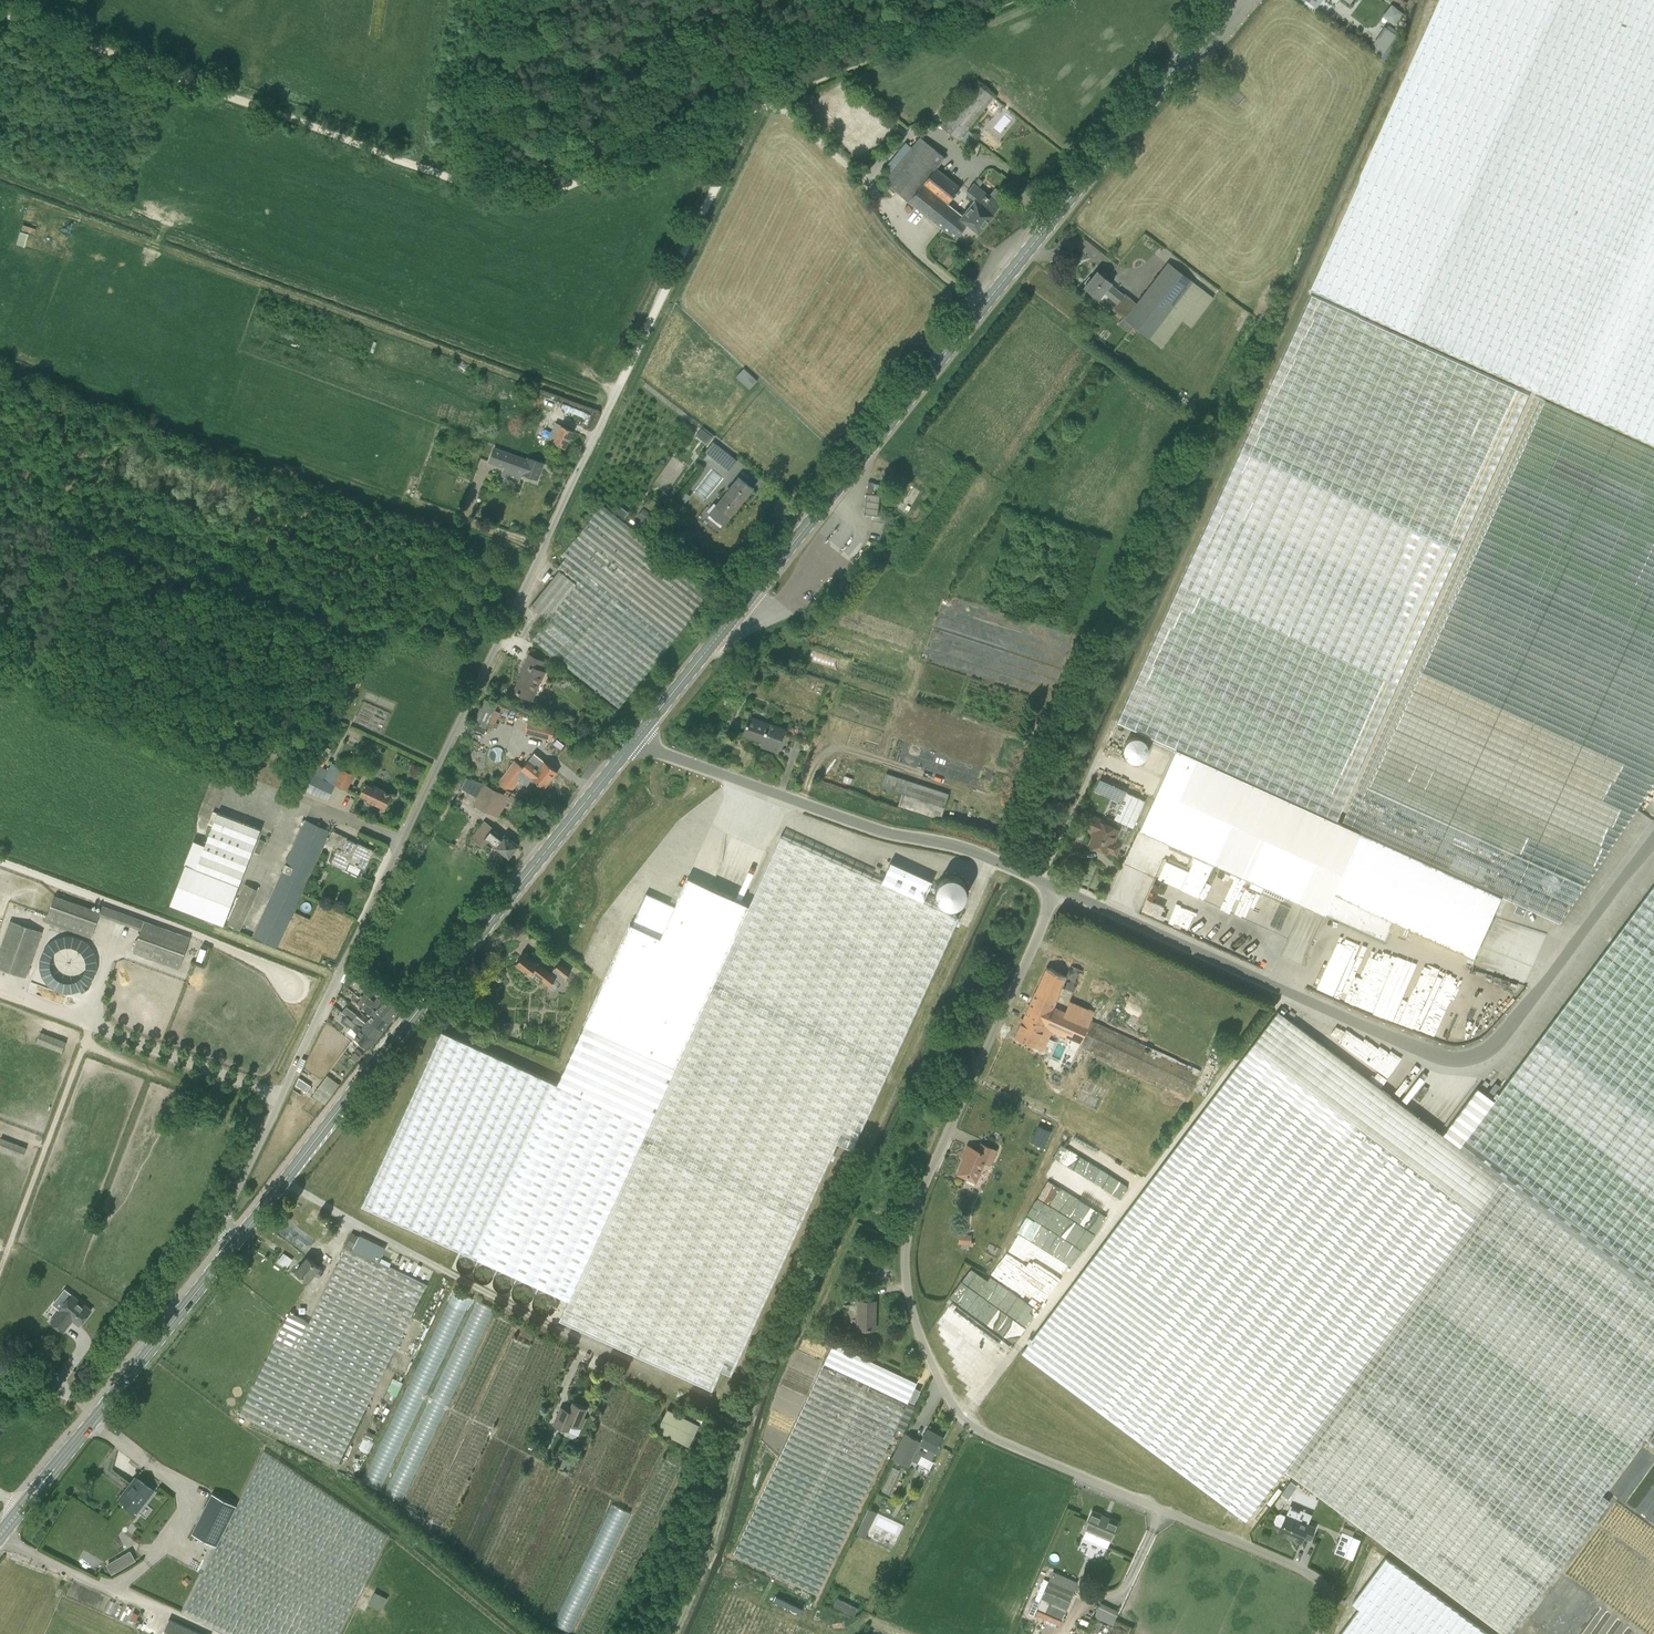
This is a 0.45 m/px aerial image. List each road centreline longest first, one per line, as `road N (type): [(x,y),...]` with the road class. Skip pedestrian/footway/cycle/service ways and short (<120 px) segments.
road 1 (unclassified): [(237,1241),(227,1218),(239,1187),(739,139),(730,118)]
road 2 (unclassified): [(1320,1633),(1330,1600),(1324,1584),(987,1435),(962,1419),(919,1334),(906,1260),(913,1215),(1058,888)]
road 3 (primary): [(637,738),(1229,0)]
road 4 (track): [(730,118),(522,200),(0,14)]
road 5 (unclassified): [(1653,843),(1502,1036),(1459,1060),(1435,1056),(1058,888)]
road 6 (primary): [(237,1241),(637,738)]
road 7 (track): [(608,411),(63,214)]
road 8 (unclassified): [(1058,888),(961,847),(884,832),(655,751),(637,738)]
road 9 (primary): [(0,1536),(237,1241)]
road 10 (track): [(858,1633),(962,1419)]
road 11 (track): [(396,497),(213,431)]
road 12 (track): [(868,186),(777,98)]

